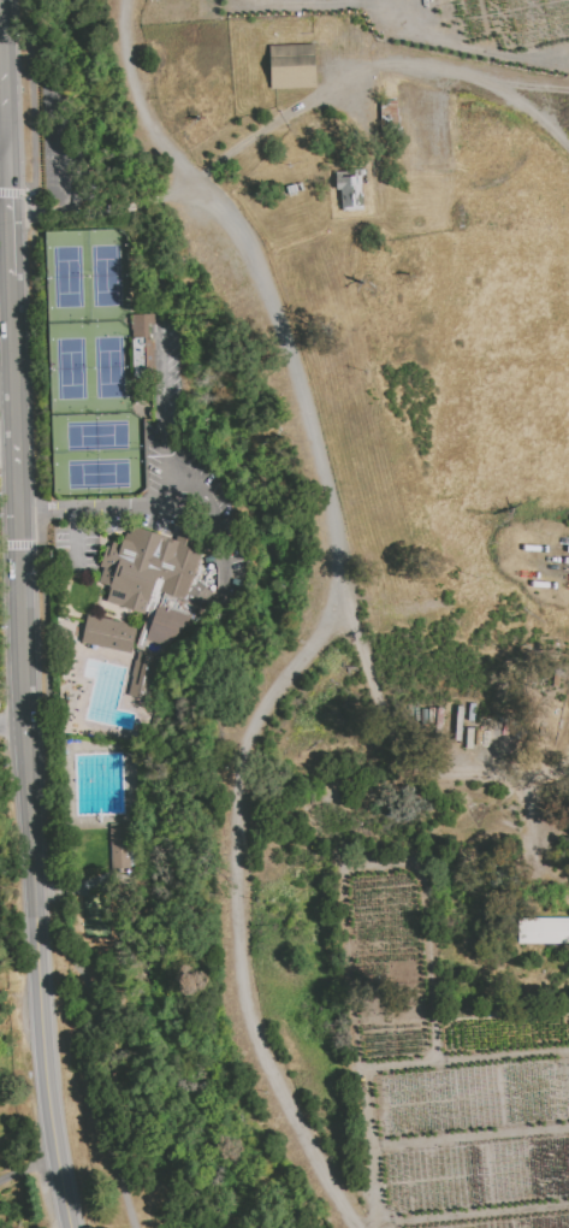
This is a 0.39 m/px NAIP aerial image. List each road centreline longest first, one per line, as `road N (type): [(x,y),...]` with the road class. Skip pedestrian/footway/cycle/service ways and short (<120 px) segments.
road 1 (secondary): [(11,277),(36,944)]
road 2 (track): [(568,152),(508,98),(410,63),(348,82),(190,179)]
road 3 (secondary): [(36,944),(72,1227)]

